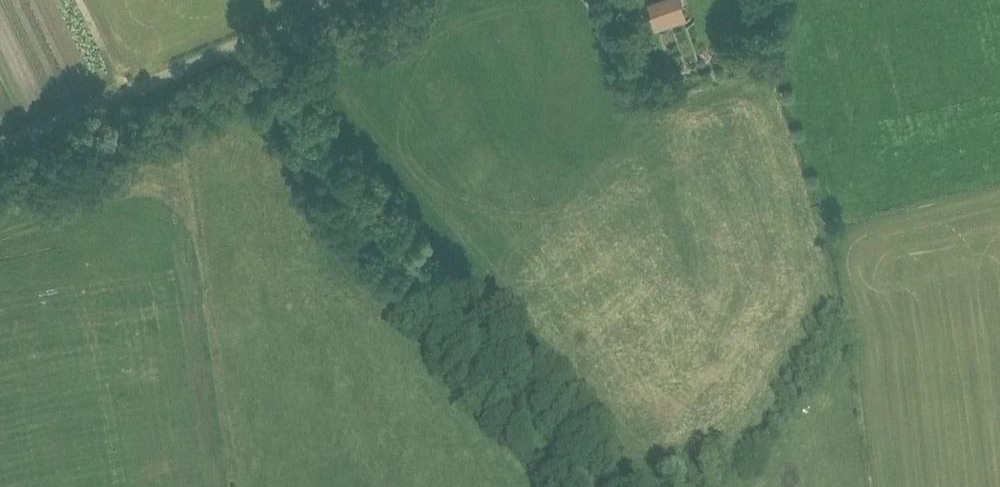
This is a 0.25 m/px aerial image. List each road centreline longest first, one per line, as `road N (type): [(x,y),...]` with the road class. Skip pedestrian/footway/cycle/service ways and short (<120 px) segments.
road 1 (unclassified): [(0,142),(340,0)]

